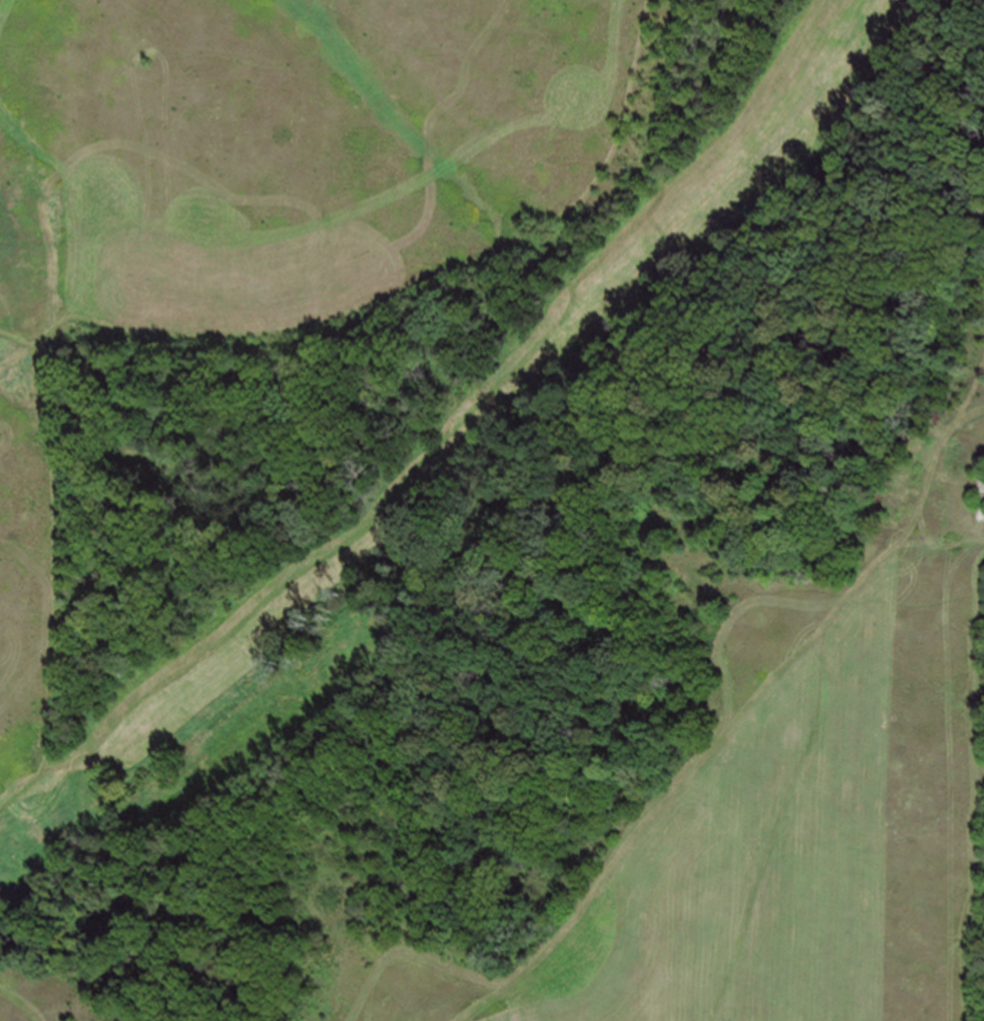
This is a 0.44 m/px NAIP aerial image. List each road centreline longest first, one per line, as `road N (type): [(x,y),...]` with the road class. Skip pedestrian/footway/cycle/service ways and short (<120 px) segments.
road 1 (track): [(649,0),(612,163),(584,218),(571,315),(391,516),(279,588),(137,698),(94,742),(0,807)]
road 2 (track): [(983,372),(912,527),(828,625),(824,710),(761,876),(729,1020)]
road 3 (track): [(599,189),(514,246),(403,296),(305,328),(227,343),(171,343),(83,317),(60,320),(40,355)]
road 4 (track): [(458,1020),(599,886),(686,777),(828,625)]
road 5 (track): [(0,338),(40,355),(48,398),(62,619),(45,771)]

